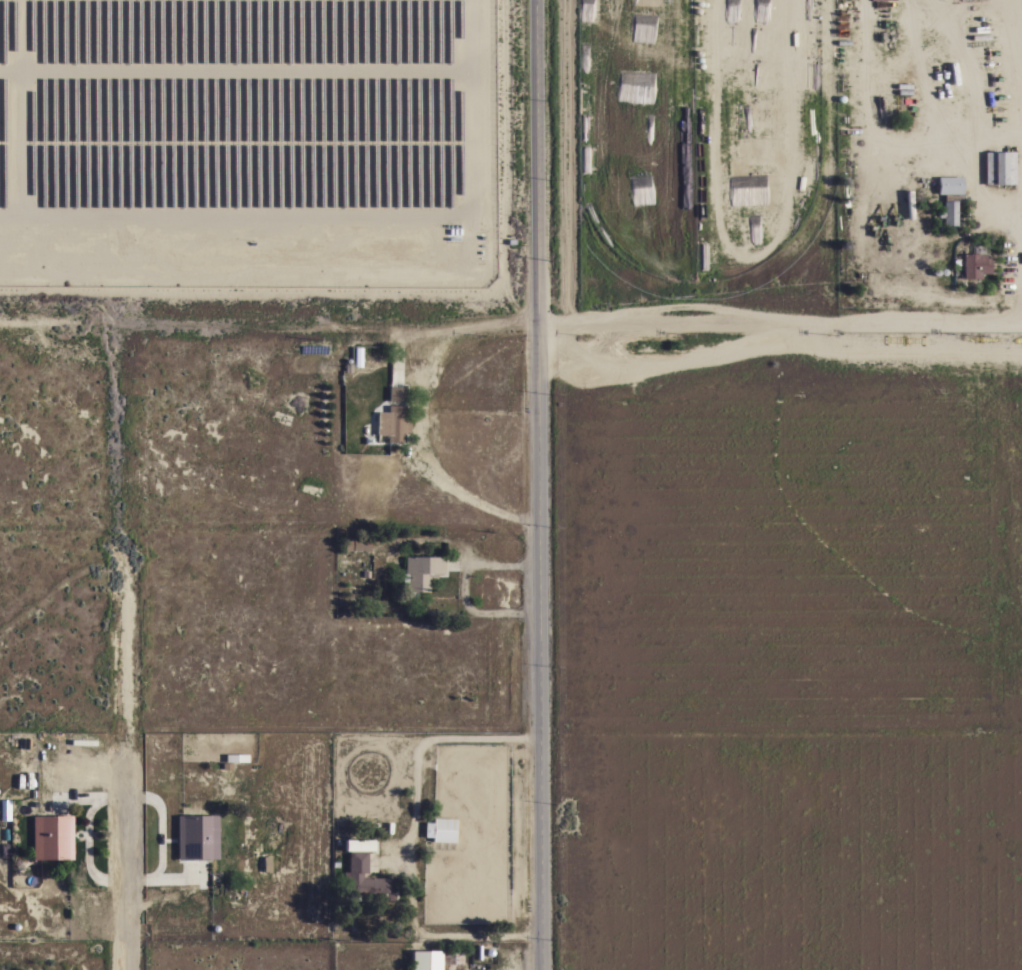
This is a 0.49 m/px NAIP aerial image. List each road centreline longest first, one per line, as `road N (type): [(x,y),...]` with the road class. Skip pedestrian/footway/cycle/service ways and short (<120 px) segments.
road 1 (tertiary): [(543,969),(535,0)]
road 2 (residential): [(1021,328),(537,320)]
road 3 (residential): [(120,748),(123,969)]

